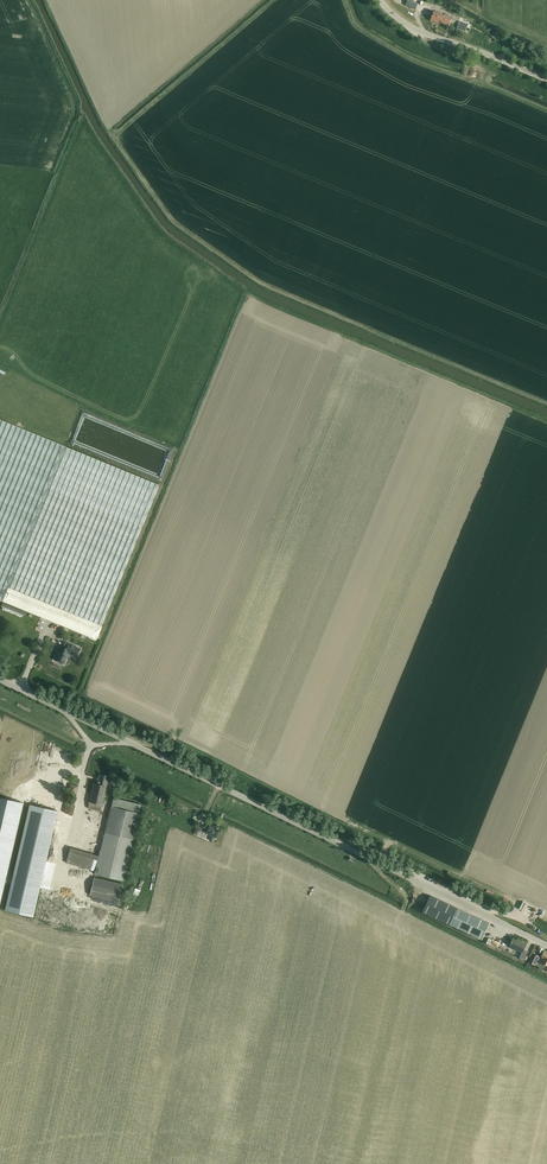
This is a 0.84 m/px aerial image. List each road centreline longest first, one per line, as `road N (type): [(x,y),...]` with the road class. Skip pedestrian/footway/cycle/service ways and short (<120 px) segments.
road 1 (unclassified): [(546,945),(0,680)]
road 2 (track): [(546,404),(254,279),(174,222),(108,130)]
road 3 (track): [(238,292),(546,420)]
road 4 (track): [(343,0),(358,29),(408,58),(546,110)]
road 5 (track): [(28,0),(75,103),(46,188)]
road 6 (tertiary): [(379,0),(413,28),(546,79)]

